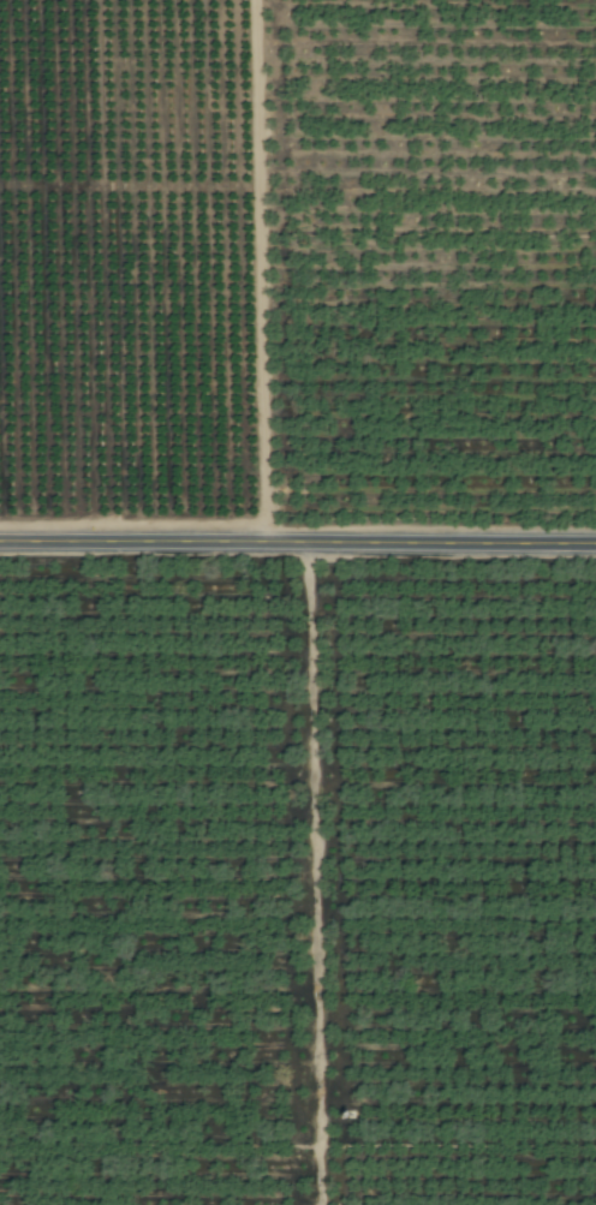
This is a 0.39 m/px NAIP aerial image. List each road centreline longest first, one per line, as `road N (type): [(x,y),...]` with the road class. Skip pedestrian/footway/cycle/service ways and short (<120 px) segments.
road 1 (residential): [(0,543),(595,544)]

